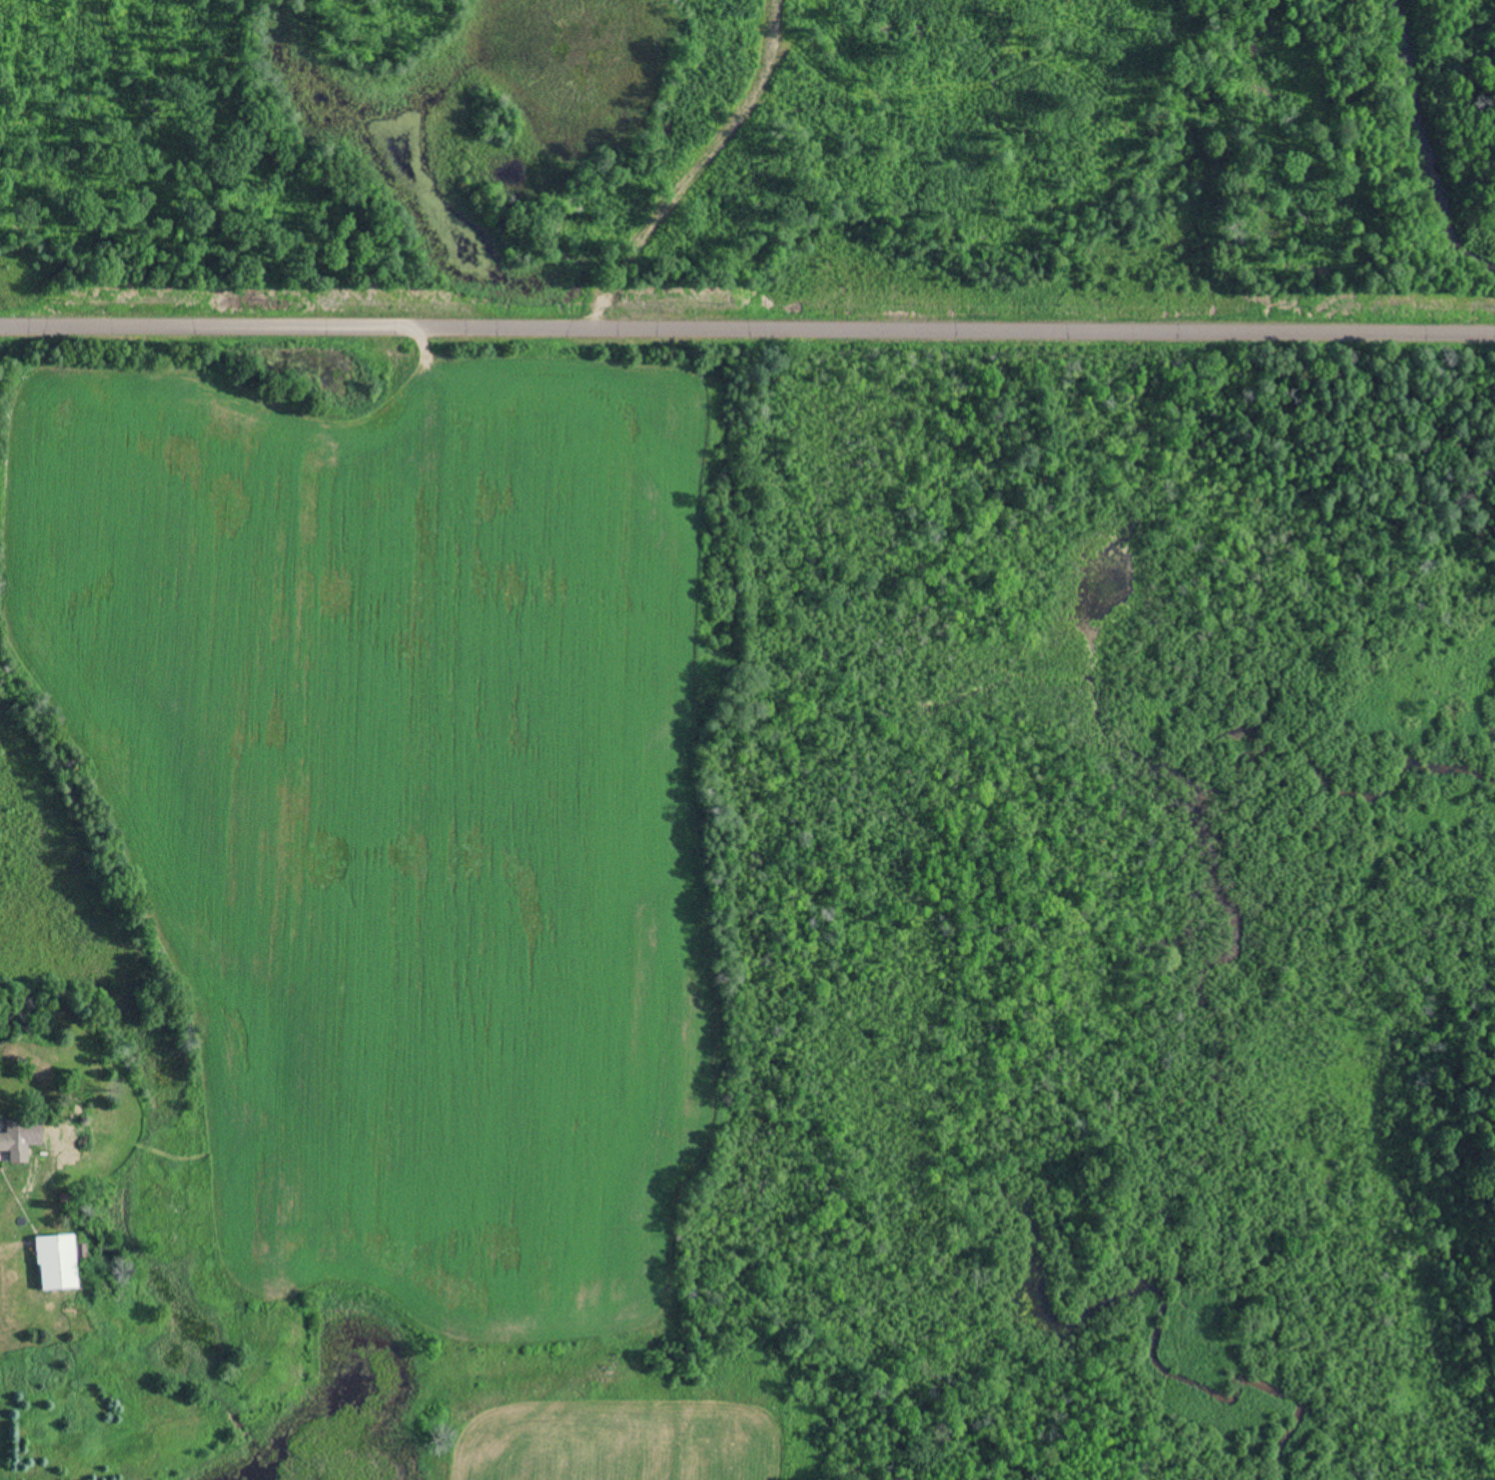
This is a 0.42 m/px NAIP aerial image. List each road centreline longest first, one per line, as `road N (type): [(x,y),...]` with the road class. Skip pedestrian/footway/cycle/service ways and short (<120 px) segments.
road 1 (residential): [(0,333),(1494,330)]

